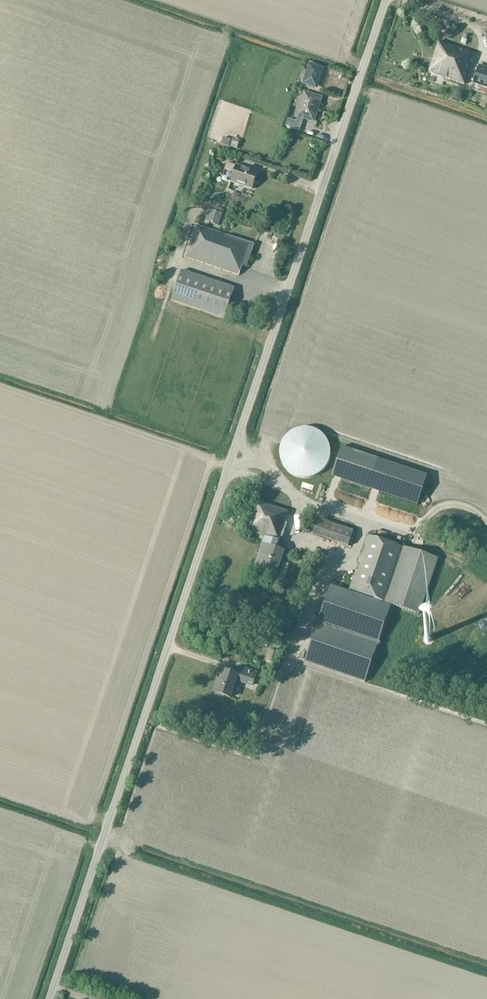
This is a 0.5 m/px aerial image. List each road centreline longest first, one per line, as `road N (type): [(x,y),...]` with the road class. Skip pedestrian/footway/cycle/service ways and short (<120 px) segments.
road 1 (unclassified): [(47,998),(386,0)]

